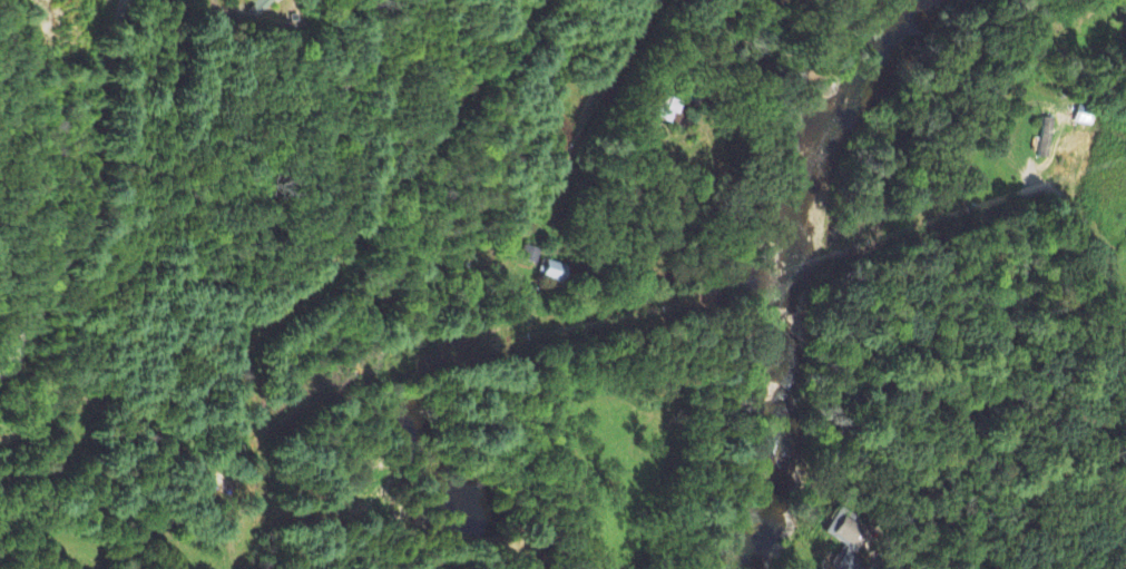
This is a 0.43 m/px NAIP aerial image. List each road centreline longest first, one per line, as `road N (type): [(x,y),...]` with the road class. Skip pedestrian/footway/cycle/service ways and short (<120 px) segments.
road 1 (residential): [(0,368),(14,356),(66,241),(131,0)]
road 2 (residential): [(659,0),(589,109),(551,202),(522,239)]

